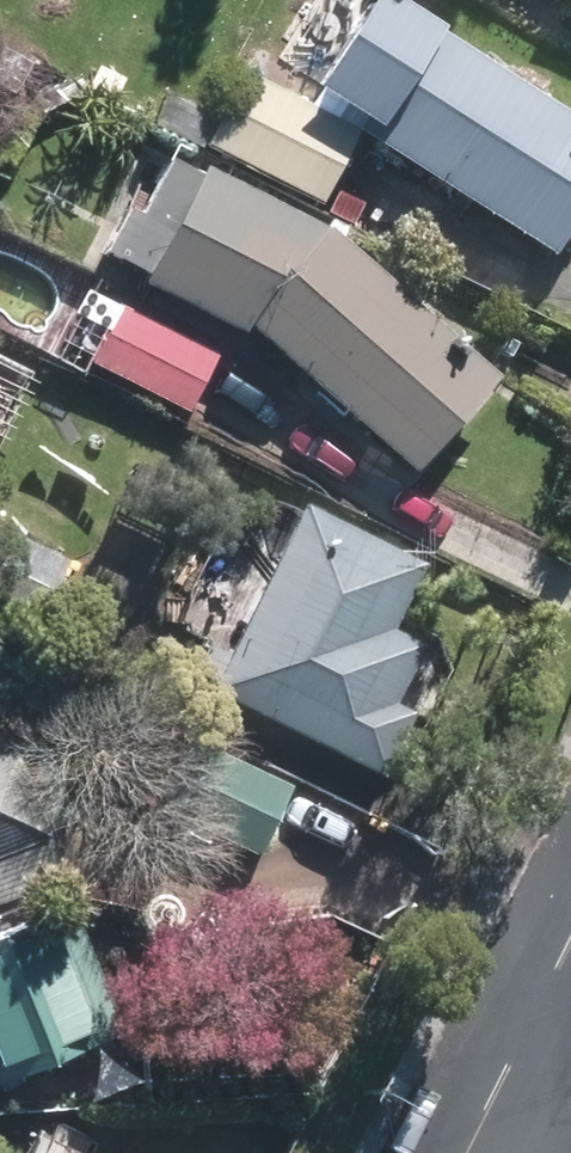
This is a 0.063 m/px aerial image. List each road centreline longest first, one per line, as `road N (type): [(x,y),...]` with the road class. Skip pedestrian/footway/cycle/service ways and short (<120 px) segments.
road 1 (residential): [(570,952),(470,1152)]

